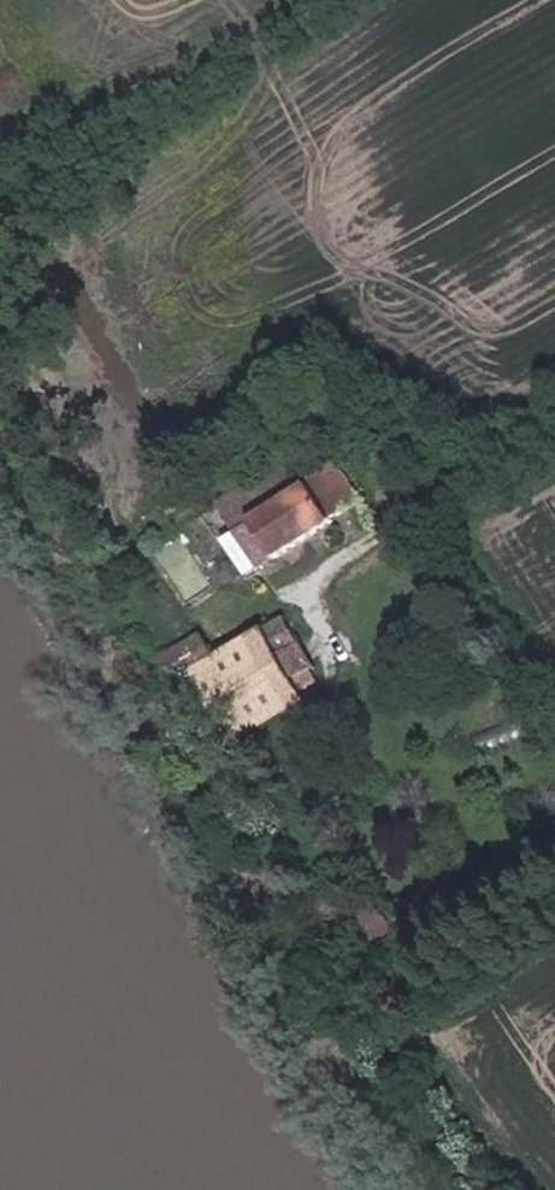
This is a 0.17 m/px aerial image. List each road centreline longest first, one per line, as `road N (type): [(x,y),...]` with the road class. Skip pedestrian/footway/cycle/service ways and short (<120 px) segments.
road 1 (track): [(318,586),(554,446)]

